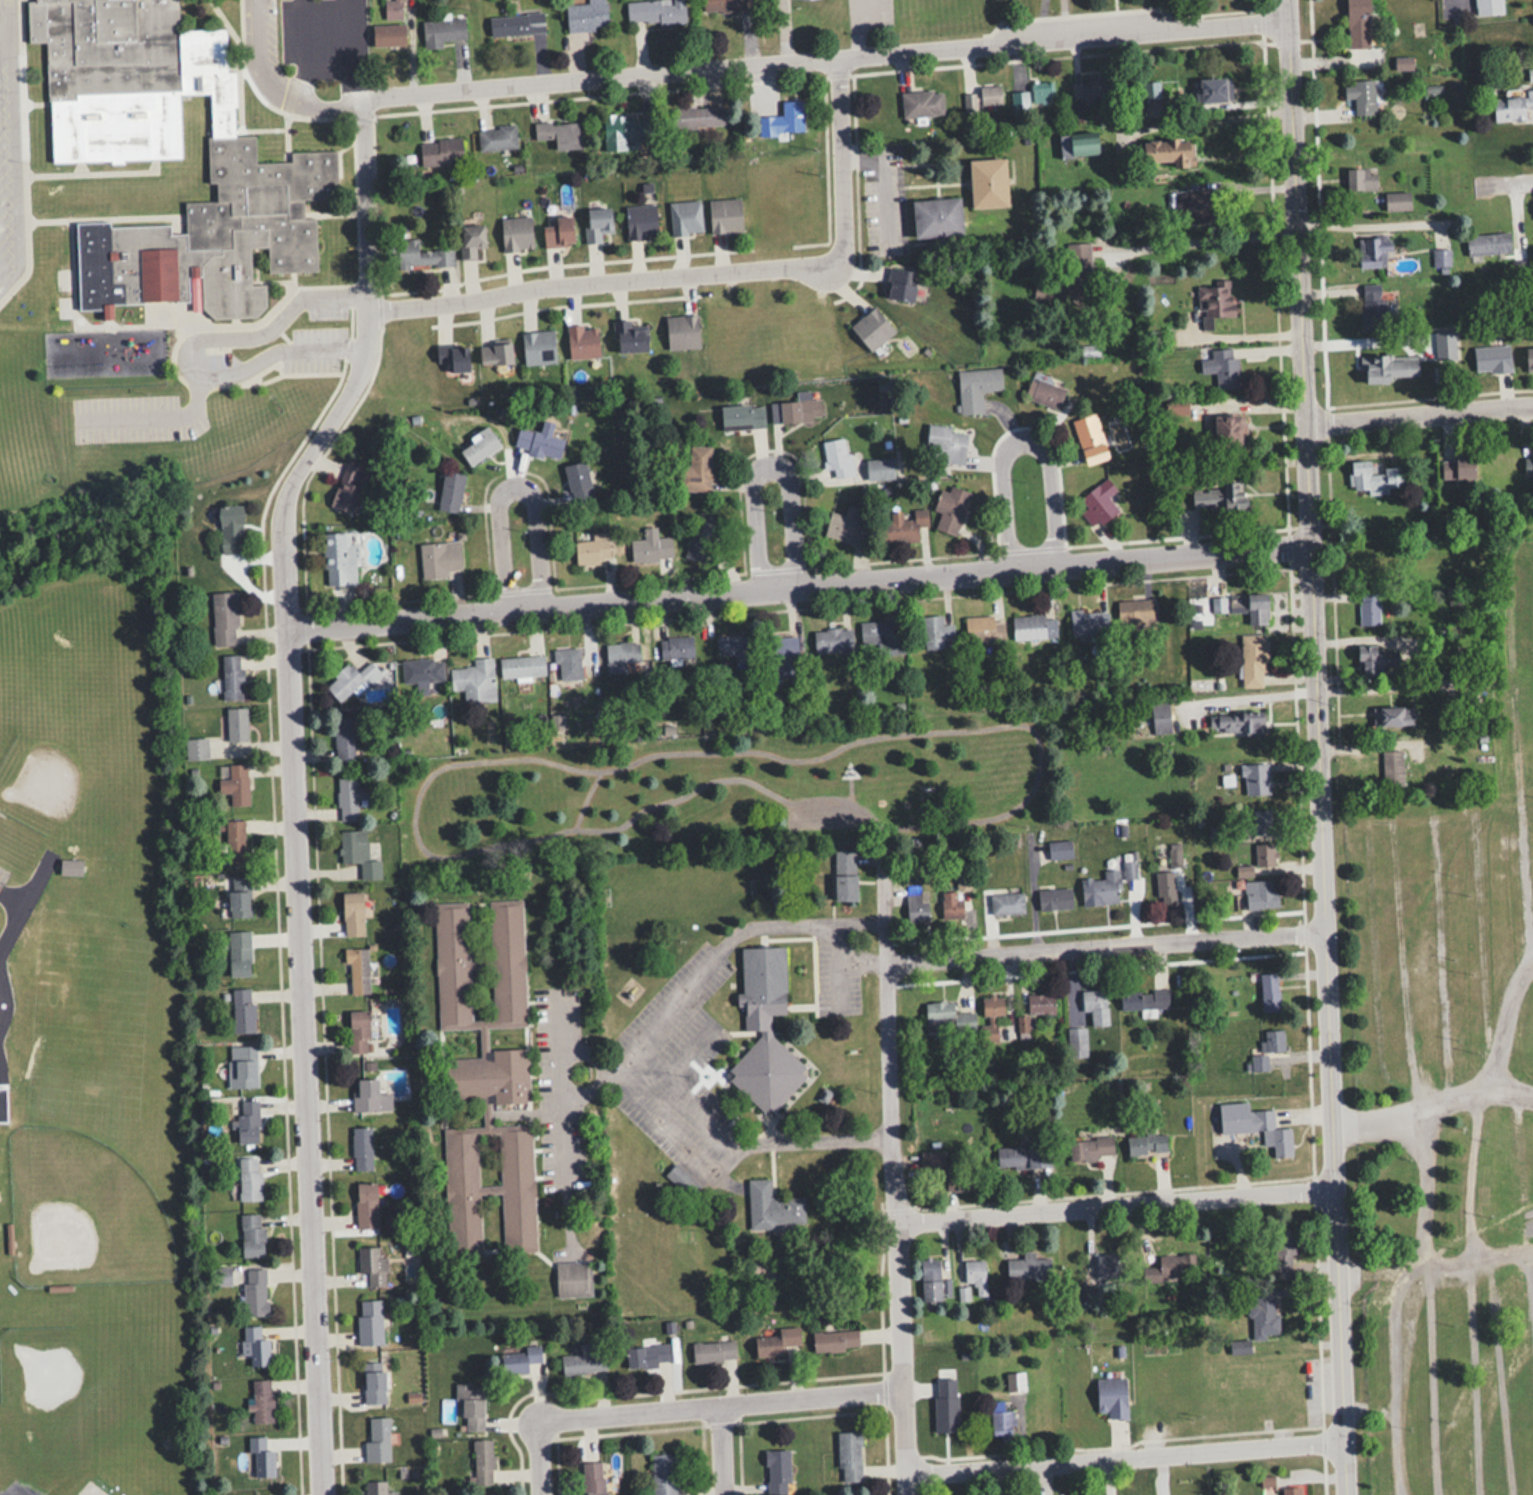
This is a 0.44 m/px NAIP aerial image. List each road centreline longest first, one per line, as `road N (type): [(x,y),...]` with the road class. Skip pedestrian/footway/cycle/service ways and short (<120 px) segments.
road 1 (residential): [(1344,1494),(1289,0)]
road 2 (residential): [(323,1494),(288,513),(367,347),(362,100)]
road 3 (residential): [(292,627),(797,581),(1310,547)]
road 4 (residential): [(362,100),(1290,22)]
road 5 (residential): [(907,1494),(882,855)]
road 6 (residential): [(369,312),(827,263)]
road 7 (residential): [(906,1472),(1342,1442)]
road 8 (residential): [(896,1223),(1331,1184)]
road 9 (residential): [(888,958),(1323,931)]
road 10 (residential): [(544,1422),(905,1389)]
road 11 (residential): [(1009,566),(1005,468),(1008,450),(1020,441),(1042,444),(1052,459),(1066,561)]
road 12 (residential): [(552,601),(535,498),(517,485),(505,500),(507,607)]
road 13 (residential): [(797,581),(788,475),(771,468),(758,475),(754,490),(755,586)]
road 14 (residential): [(1305,415),(1532,407)]
road 15 (residential): [(827,263),(843,243),(838,60)]

